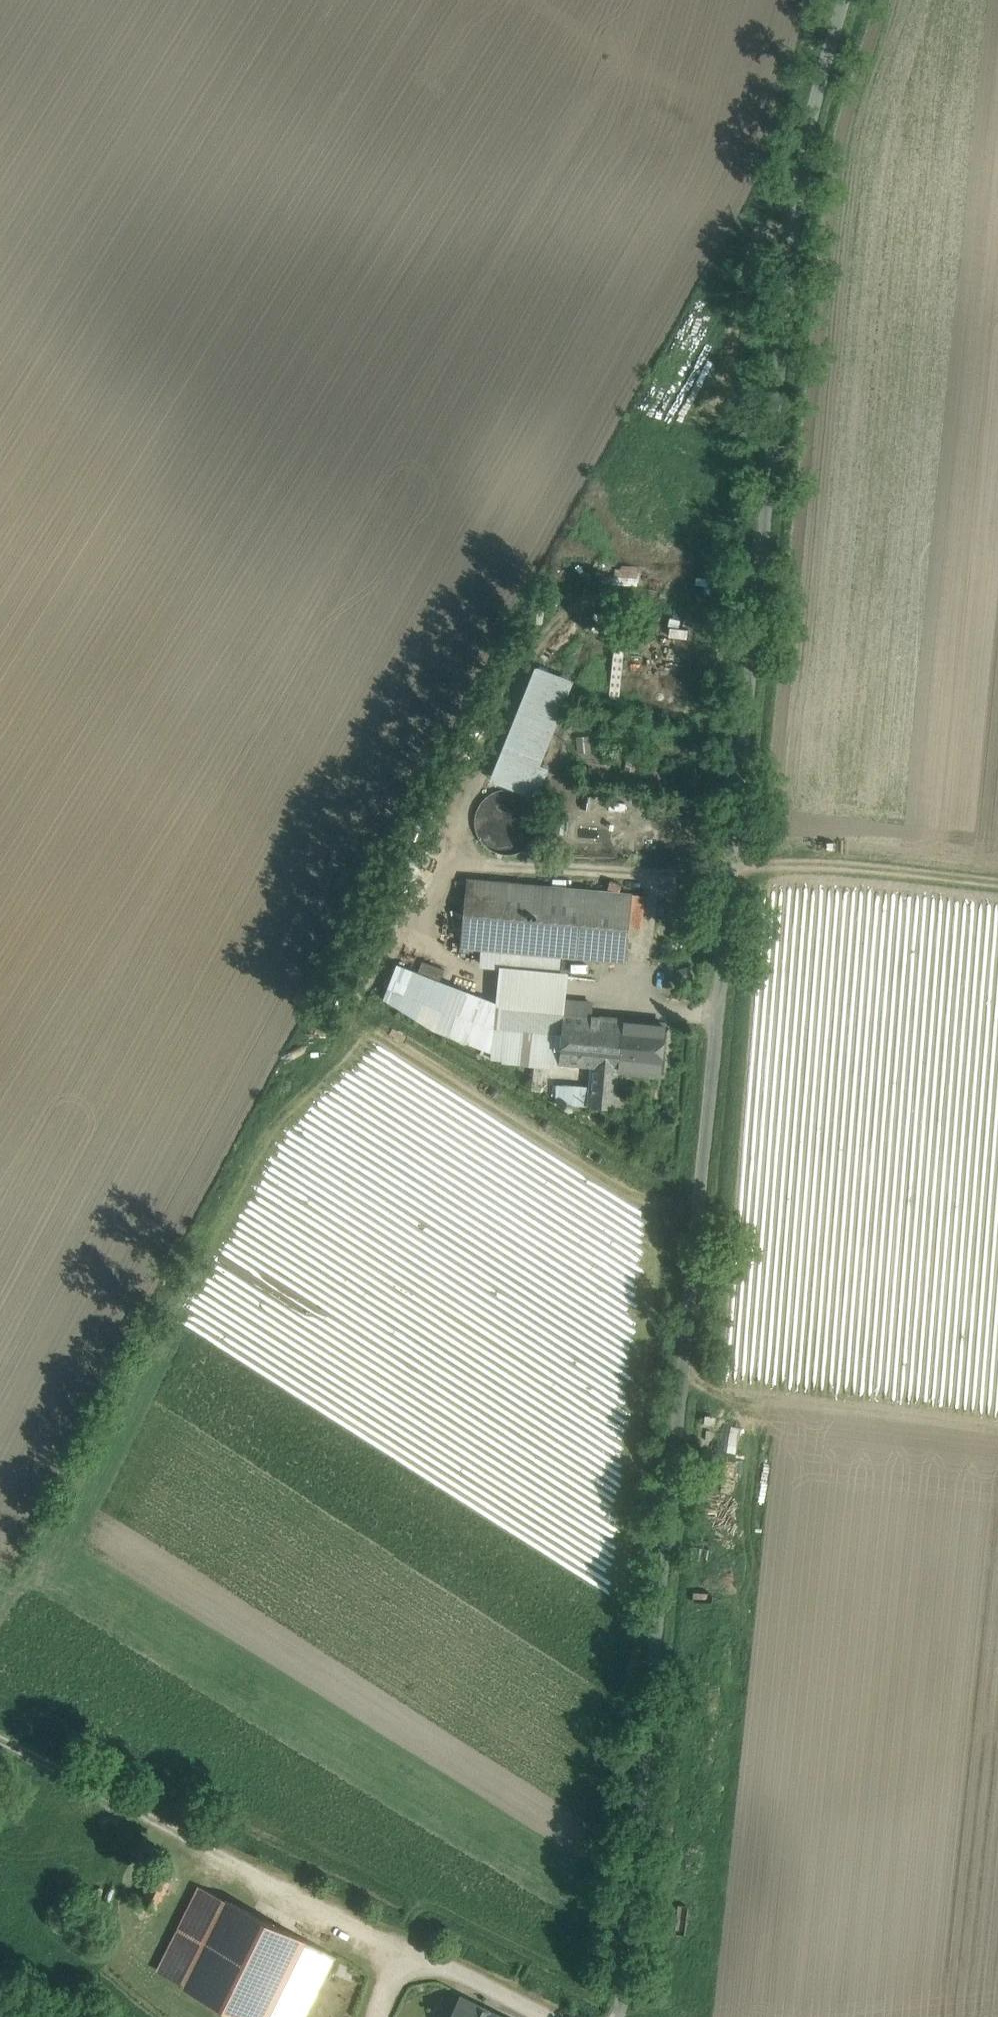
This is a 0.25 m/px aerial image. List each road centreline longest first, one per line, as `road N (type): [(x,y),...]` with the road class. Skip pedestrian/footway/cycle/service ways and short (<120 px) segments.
road 1 (unclassified): [(850,0),(804,158),(616,2016)]
road 2 (track): [(0,1745),(525,2016)]
road 3 (track): [(997,886),(844,868),(733,868)]

